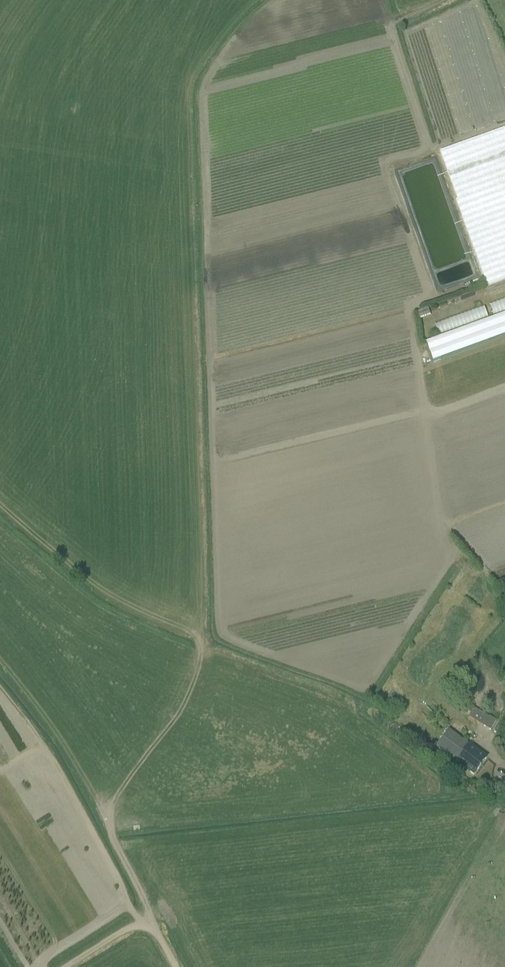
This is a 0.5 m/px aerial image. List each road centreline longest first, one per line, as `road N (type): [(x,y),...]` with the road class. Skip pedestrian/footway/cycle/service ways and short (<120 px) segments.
road 1 (track): [(144,928),(55,757),(25,755),(0,771)]
road 2 (track): [(177,966),(156,933),(131,926),(66,966)]

